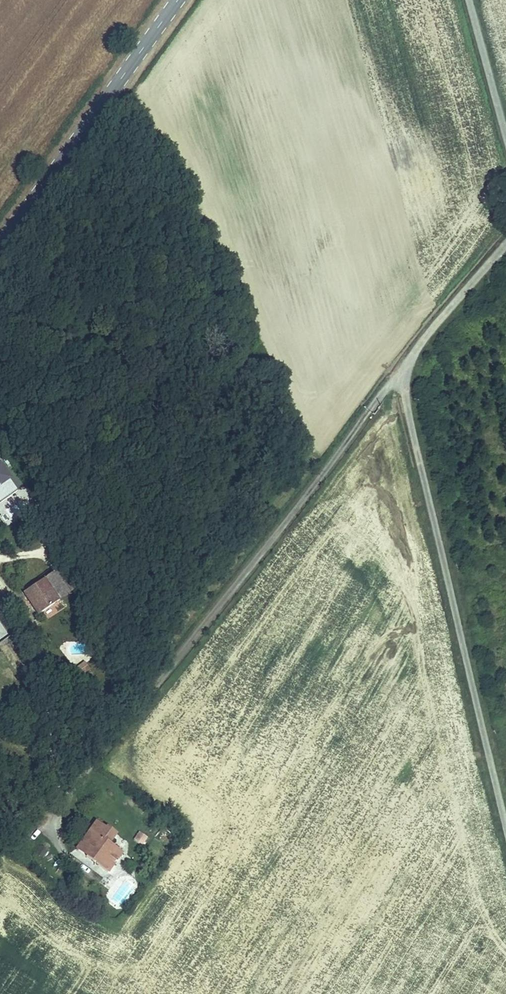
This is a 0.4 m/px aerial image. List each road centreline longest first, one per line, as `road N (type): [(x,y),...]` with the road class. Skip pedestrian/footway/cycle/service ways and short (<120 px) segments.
road 1 (unclassified): [(505,245),(419,345),(406,379),(505,825)]
road 2 (secondary): [(178,0),(0,245)]
road 3 (unclassified): [(470,0),(505,130)]

